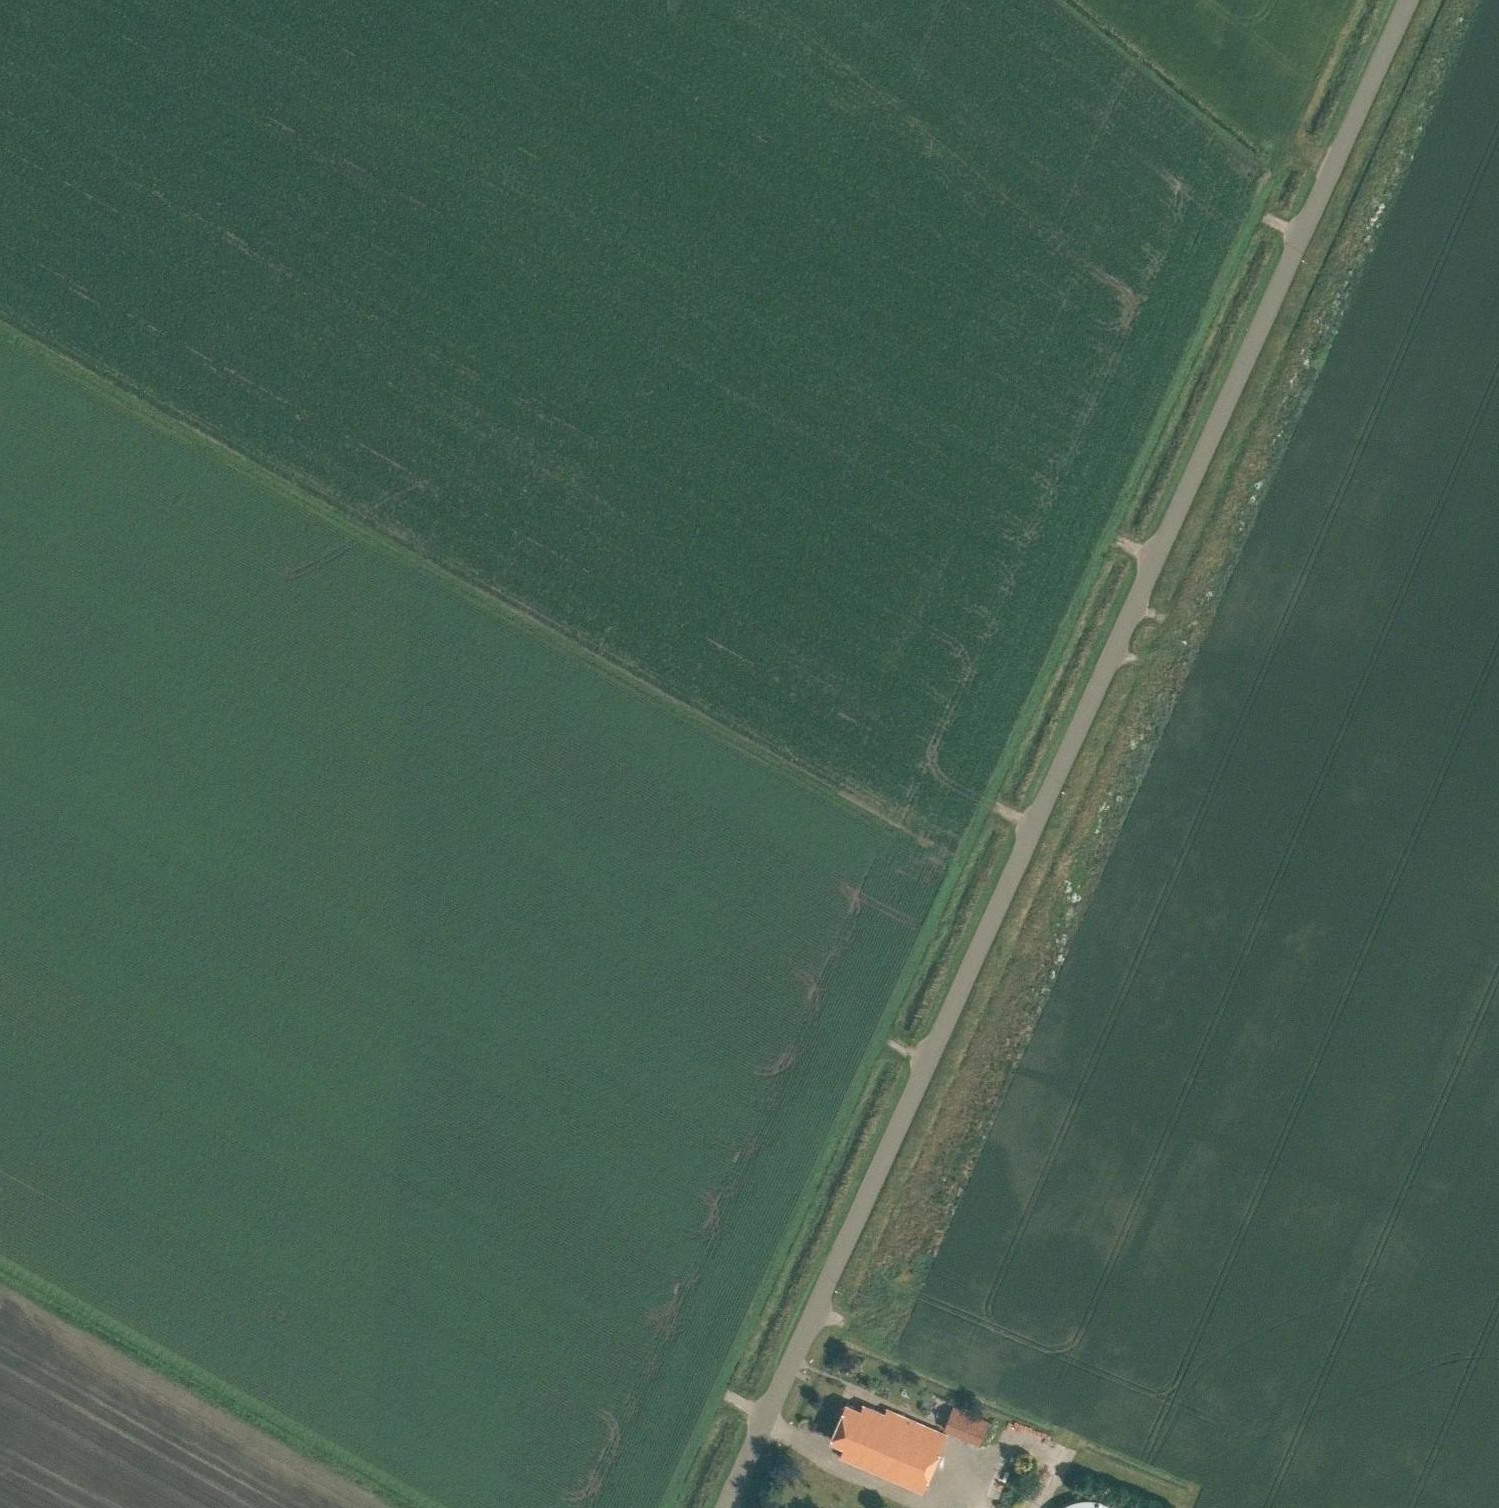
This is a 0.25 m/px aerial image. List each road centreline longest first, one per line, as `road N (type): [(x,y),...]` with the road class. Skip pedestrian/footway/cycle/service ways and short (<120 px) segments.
road 1 (unclassified): [(727,1507),(1408,0)]

